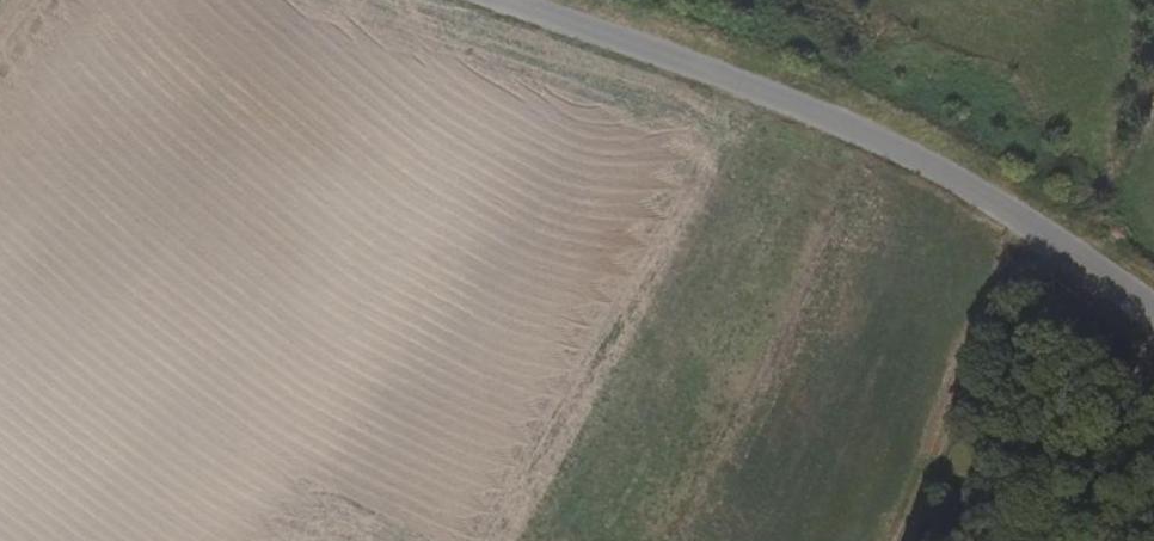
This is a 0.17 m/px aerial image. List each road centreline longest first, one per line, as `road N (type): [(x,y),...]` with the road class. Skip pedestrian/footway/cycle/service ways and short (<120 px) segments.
road 1 (unclassified): [(1153,319),(1040,228),(804,99),(525,0)]

